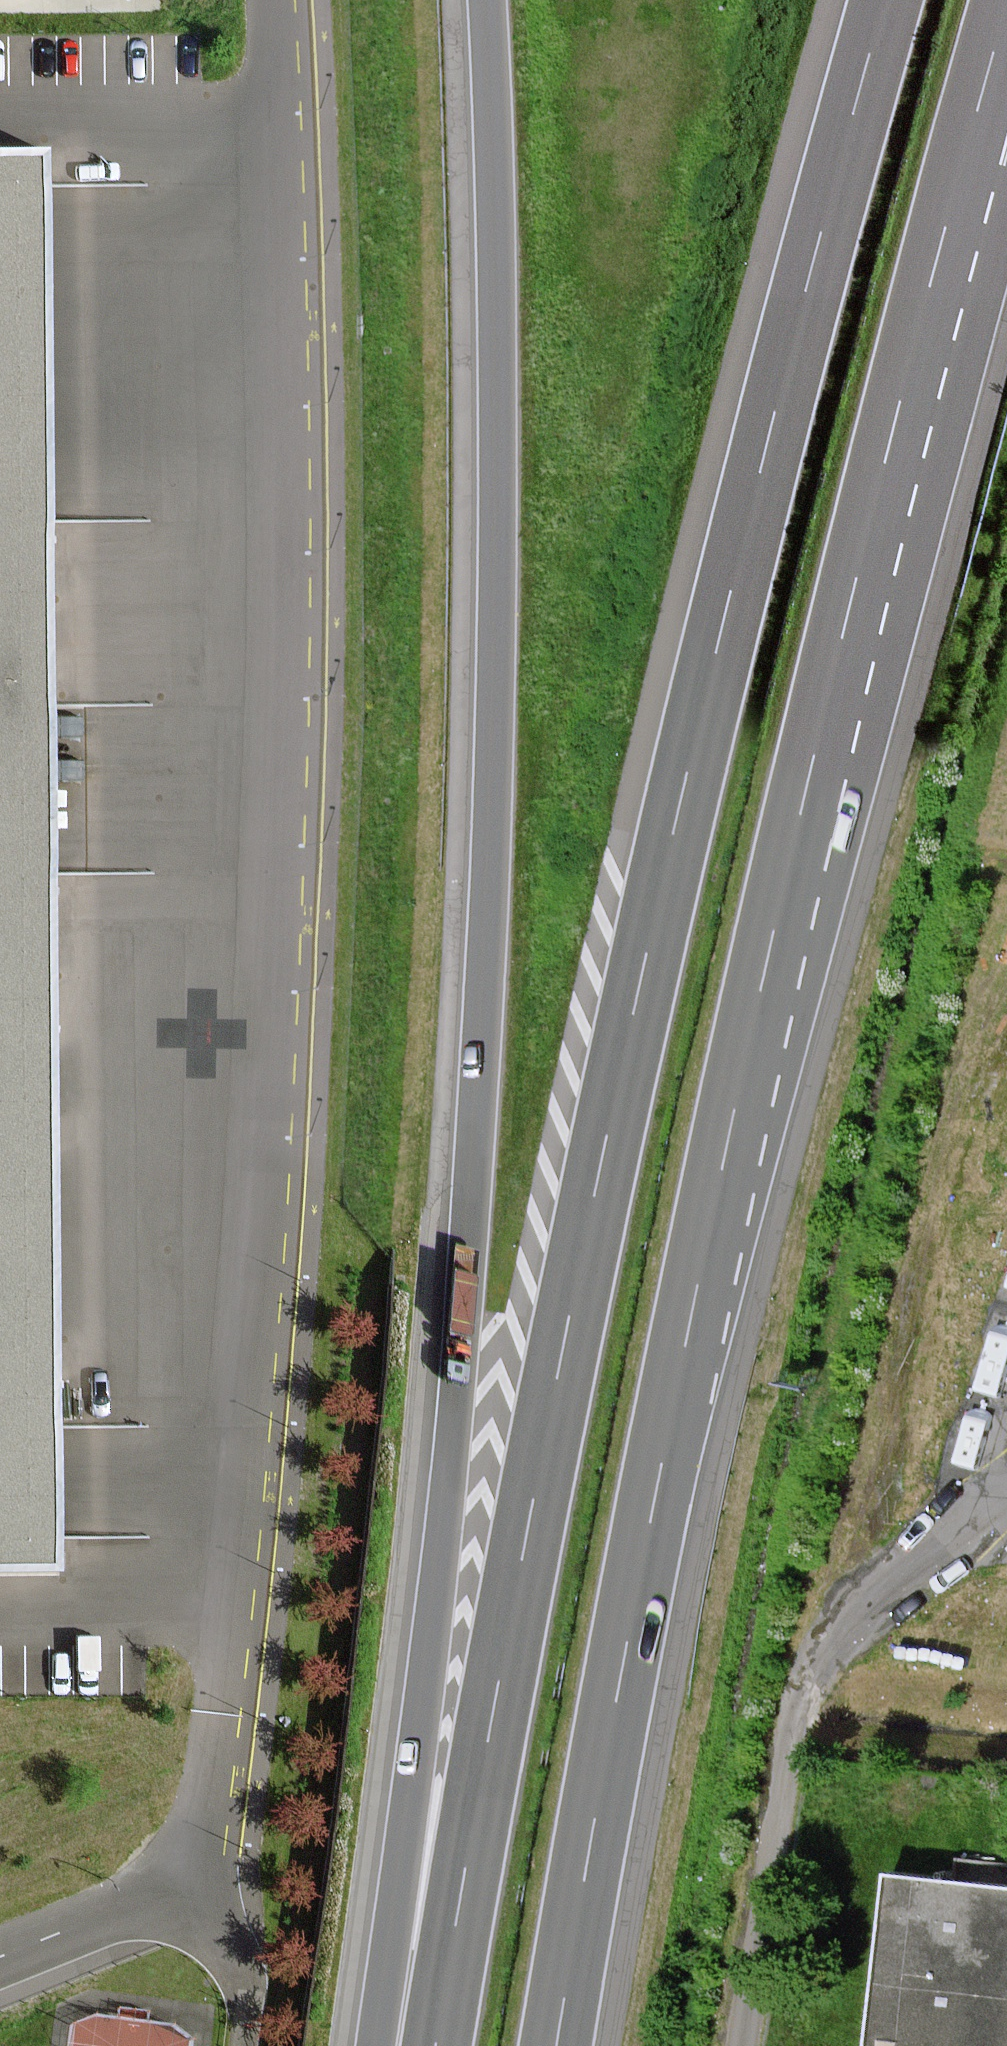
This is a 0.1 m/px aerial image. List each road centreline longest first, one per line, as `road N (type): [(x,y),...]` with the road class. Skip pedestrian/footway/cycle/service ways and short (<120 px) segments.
road 1 (motorway): [(887,0),(745,535),(596,1179),(436,2045)]
road 2 (motorway): [(485,0),(496,407),(481,1021),(460,1334),(392,2045)]
road 3 (motorway): [(557,2045),(672,1411),(760,993),(962,165)]
road 4 (unclassified): [(188,1884),(223,1714),(273,1010),(279,476),(268,0)]
road 5 (residential): [(0,1959),(188,1884)]
road 6 (unclassified): [(242,2045),(245,1985),(188,1884)]
road 7 (motorway): [(962,165),(1006,0)]
road 8 (motorway): [(962,165),(1006,47)]

